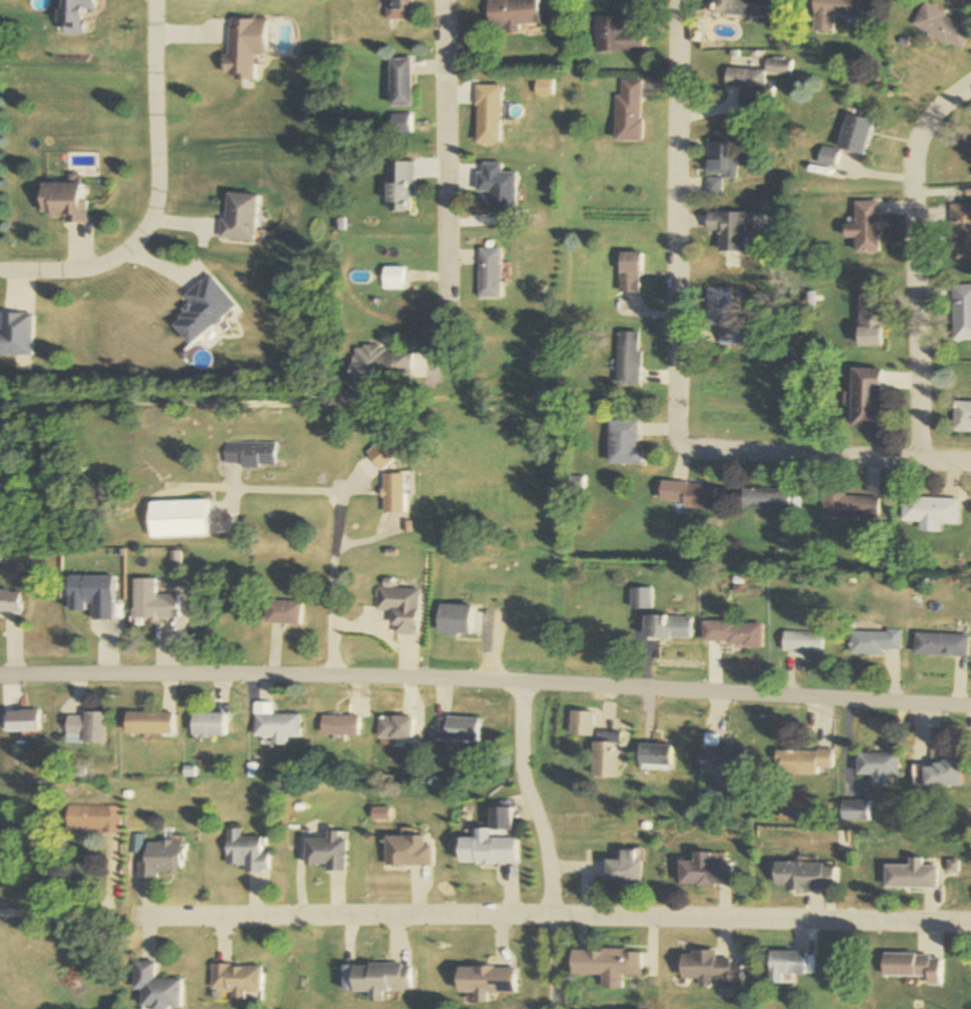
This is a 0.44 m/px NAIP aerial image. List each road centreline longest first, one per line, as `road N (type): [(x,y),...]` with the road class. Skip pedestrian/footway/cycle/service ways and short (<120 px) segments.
road 1 (residential): [(0,675),(367,676),(970,710)]
road 2 (residential): [(970,925),(149,917)]
road 3 (residential): [(970,463),(701,452),(679,433),(675,0)]
road 4 (residential): [(922,460),(911,159),(927,119),(970,83)]
road 5 (residential): [(154,0),(155,195),(144,229),(124,252),(87,268),(0,268)]
road 6 (residential): [(442,0),(447,333)]
road 7 (residential): [(524,684),(523,772),(548,838),(552,916)]

